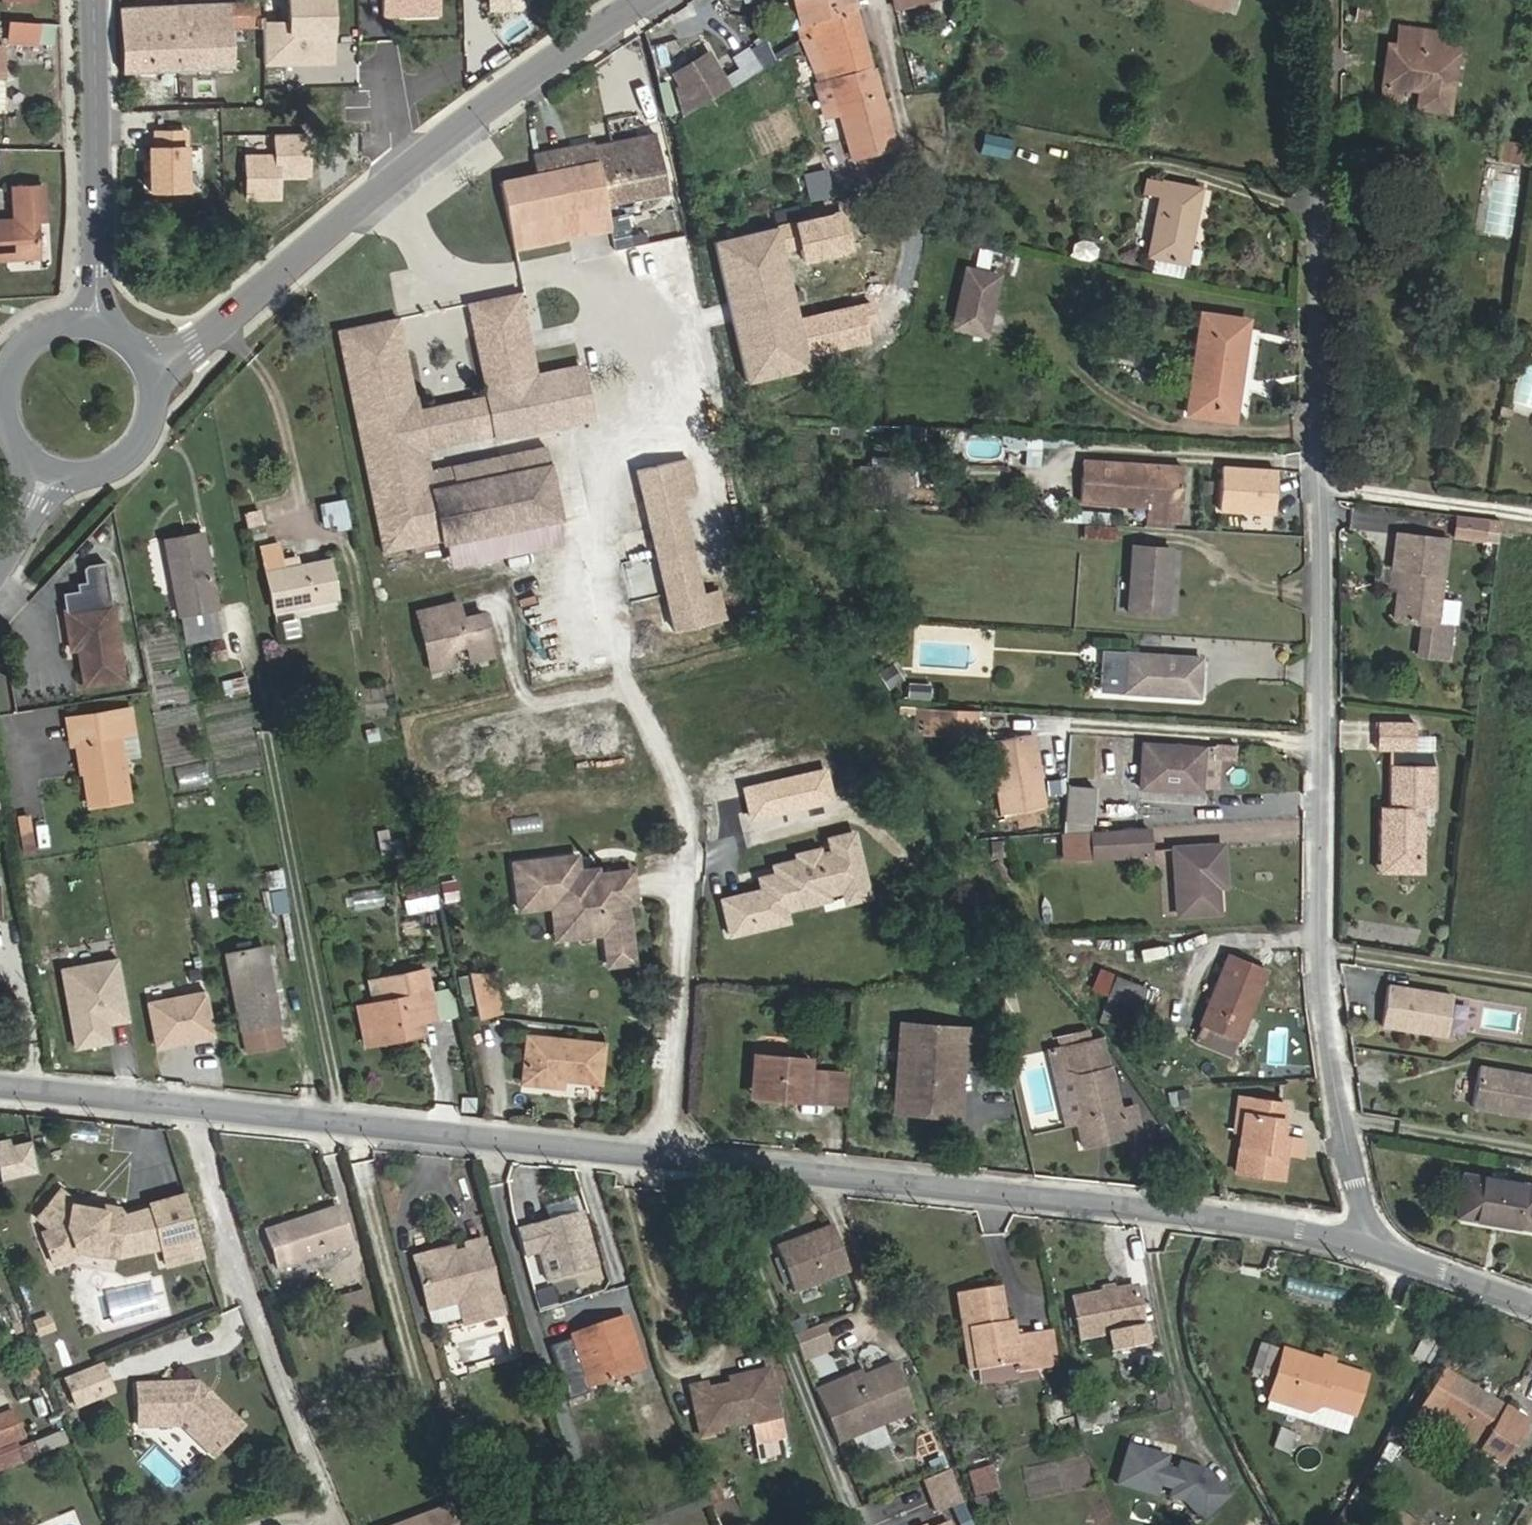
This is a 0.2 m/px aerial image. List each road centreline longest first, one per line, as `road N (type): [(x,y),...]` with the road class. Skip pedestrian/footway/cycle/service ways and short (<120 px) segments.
road 1 (residential): [(1371,1237),(1334,1088),(1324,937),(1333,0)]
road 2 (residential): [(658,1159),(684,850),(677,792),(620,688),(585,543),(623,419),(596,268)]
road 3 (residential): [(658,1159),(1371,1237)]
road 4 (residential): [(199,1109),(658,1159)]
road 5 (residential): [(339,1524),(246,1287),(198,1134),(199,1109)]
road 6 (tertiary): [(89,0),(89,272),(81,332)]
road 7 (secondary): [(146,378),(403,184)]
road 8 (secondary): [(403,184),(653,0)]
road 9 (residential): [(871,0),(918,192),(909,263),(898,289)]
road 10 (residential): [(0,1087),(199,1109)]
road 11 (residential): [(1371,1237),(1531,1292)]
road 12 (secondary): [(51,471),(98,474),(137,447),(151,402),(146,378)]
road 13 (residential): [(403,184),(385,50)]

